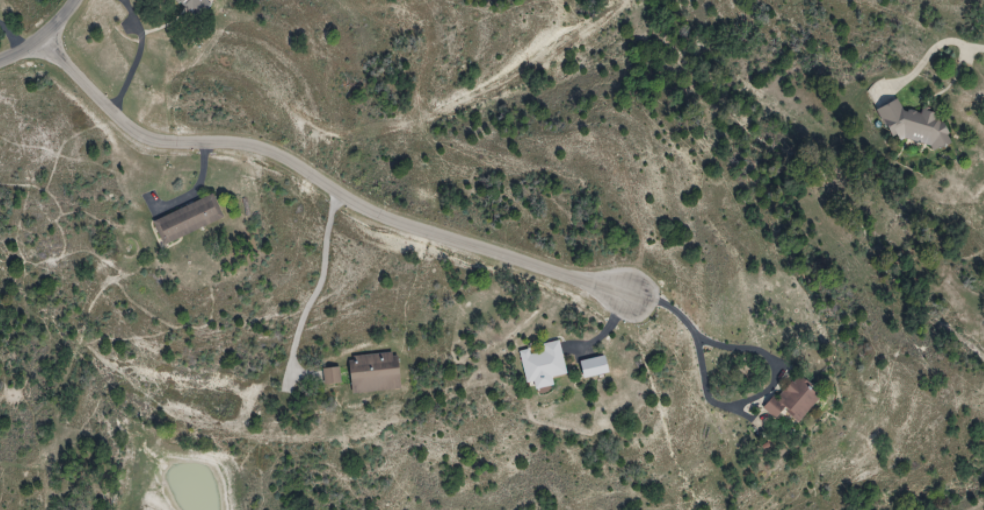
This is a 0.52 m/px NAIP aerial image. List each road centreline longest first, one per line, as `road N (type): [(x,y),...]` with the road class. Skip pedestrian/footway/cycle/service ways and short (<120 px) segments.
road 1 (residential): [(44,36),(133,127),(259,149),(372,209),(639,304)]

